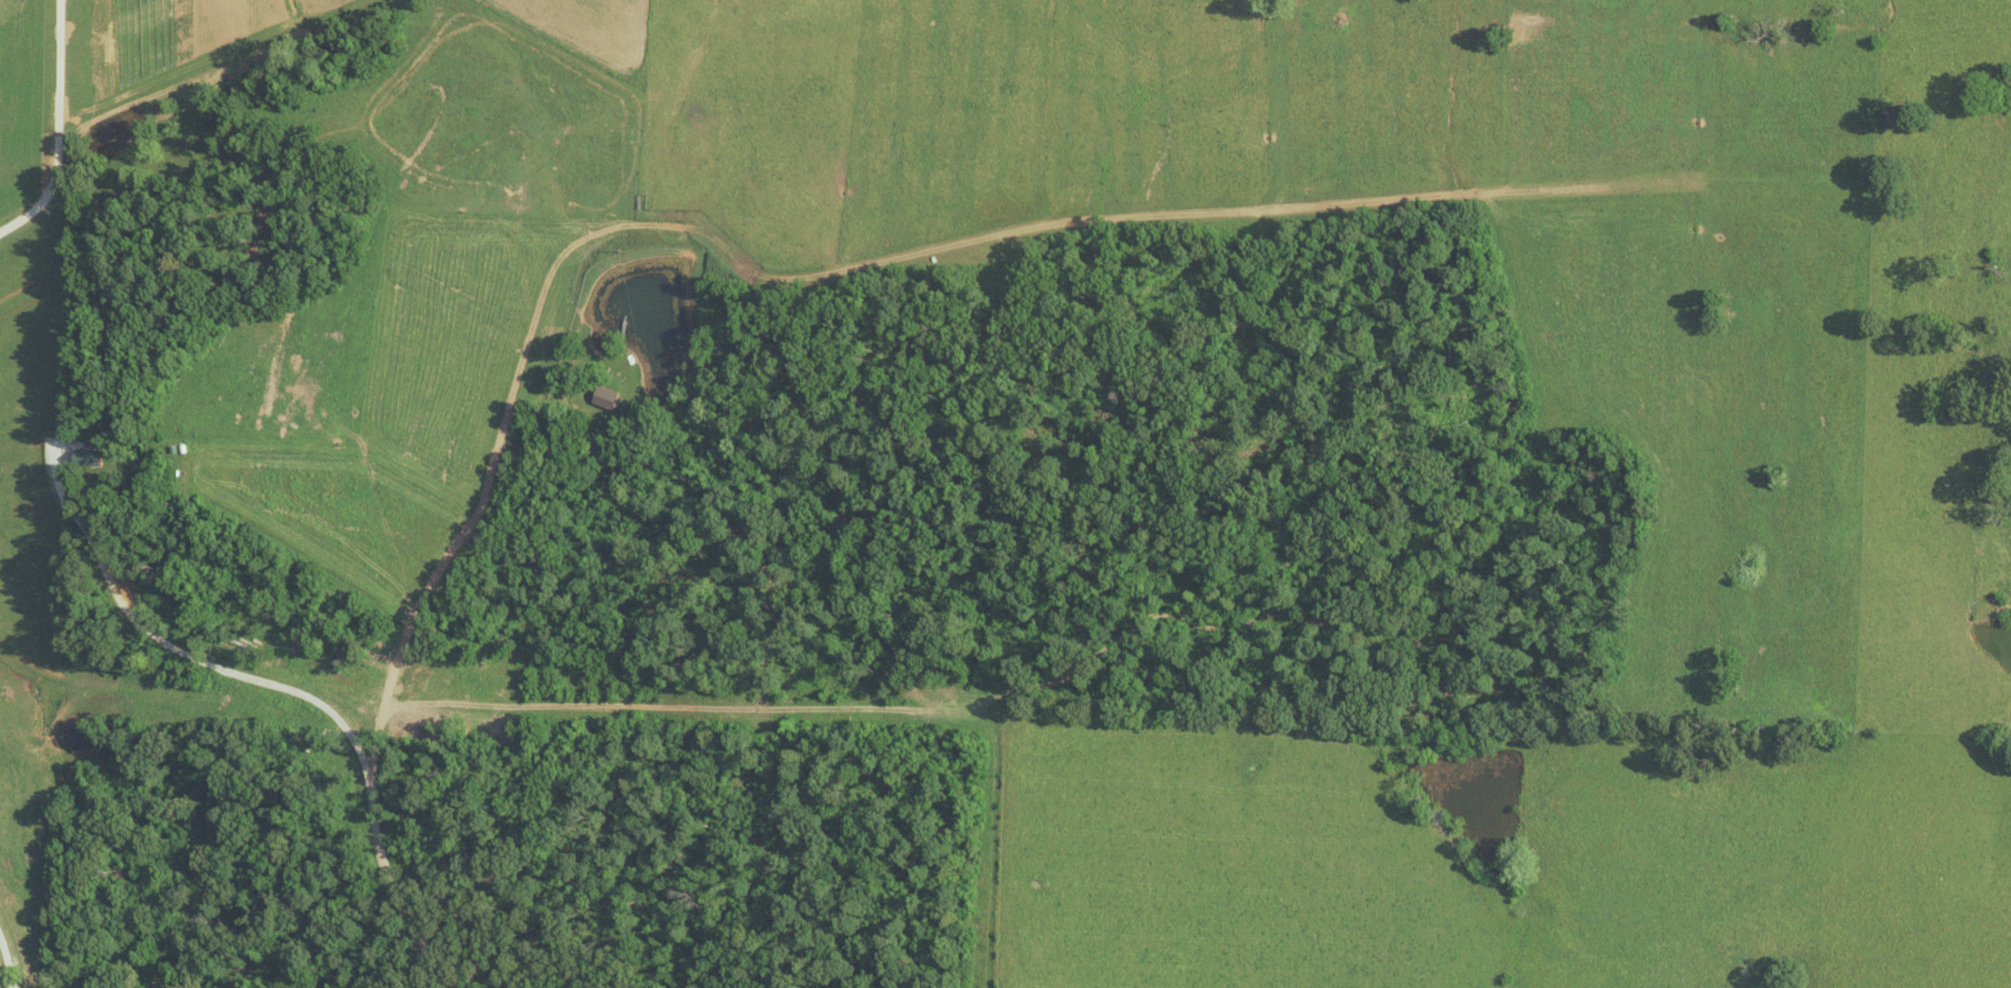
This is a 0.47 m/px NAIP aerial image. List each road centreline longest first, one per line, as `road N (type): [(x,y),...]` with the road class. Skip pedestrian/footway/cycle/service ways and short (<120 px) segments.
road 1 (residential): [(994,987),(1004,706),(41,694),(0,679)]
road 2 (residential): [(58,0),(61,186),(0,233)]

